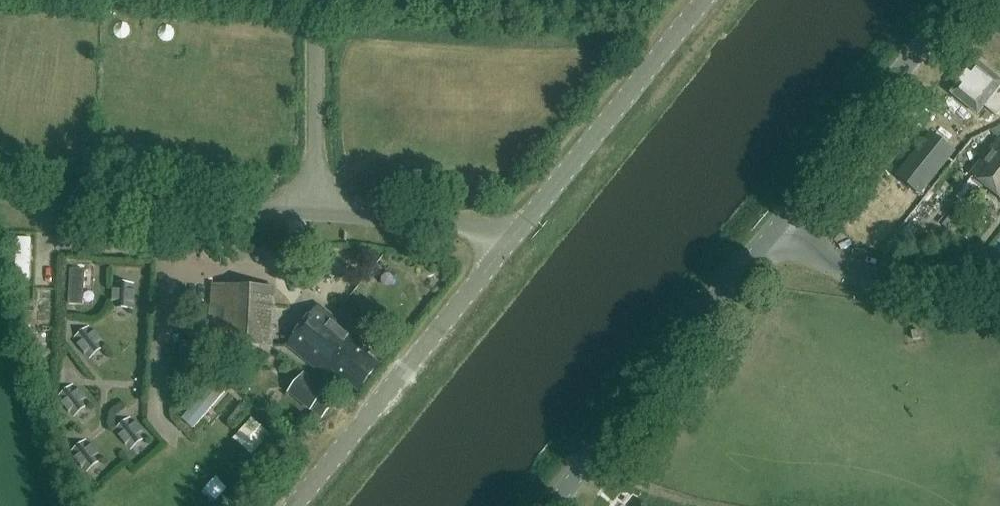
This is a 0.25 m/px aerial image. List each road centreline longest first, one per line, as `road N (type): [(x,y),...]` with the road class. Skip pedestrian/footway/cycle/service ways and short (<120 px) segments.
road 1 (tertiary): [(553,505),(775,233)]
road 2 (tertiary): [(504,249),(295,505)]
road 3 (tertiary): [(704,0),(504,249)]
road 4 (unclassified): [(313,213),(0,194)]
road 5 (tertiary): [(775,233),(958,0)]
road 6 (tertiary): [(999,285),(866,275),(775,233)]
road 7 (unclassified): [(313,213),(313,0)]
road 8 (unclassified): [(504,249),(475,226),(313,213)]

